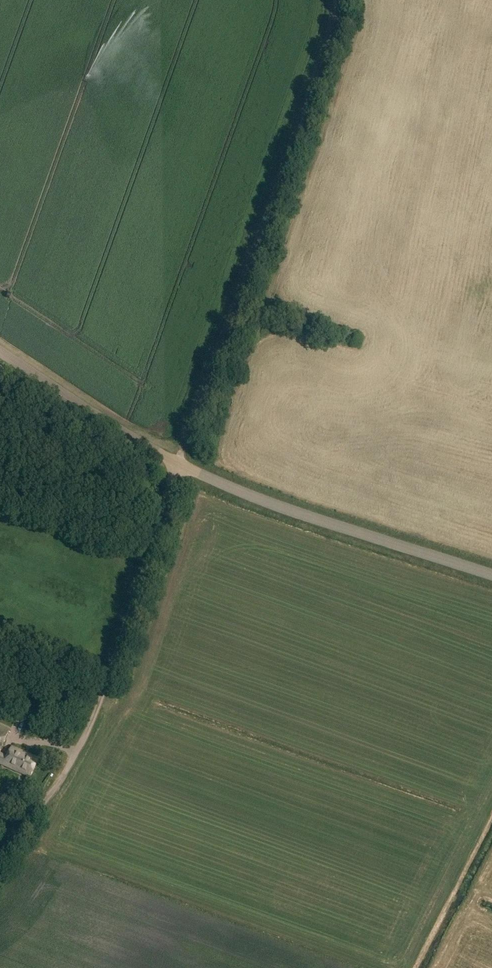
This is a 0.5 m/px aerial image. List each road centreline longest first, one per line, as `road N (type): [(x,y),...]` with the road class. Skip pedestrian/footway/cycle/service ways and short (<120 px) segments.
road 1 (track): [(176,464),(324,48),(334,0)]
road 2 (tertiary): [(491,575),(274,505),(176,464)]
road 3 (unclassified): [(63,774),(102,694),(176,464)]
road 4 (tertiary): [(176,464),(0,349)]

